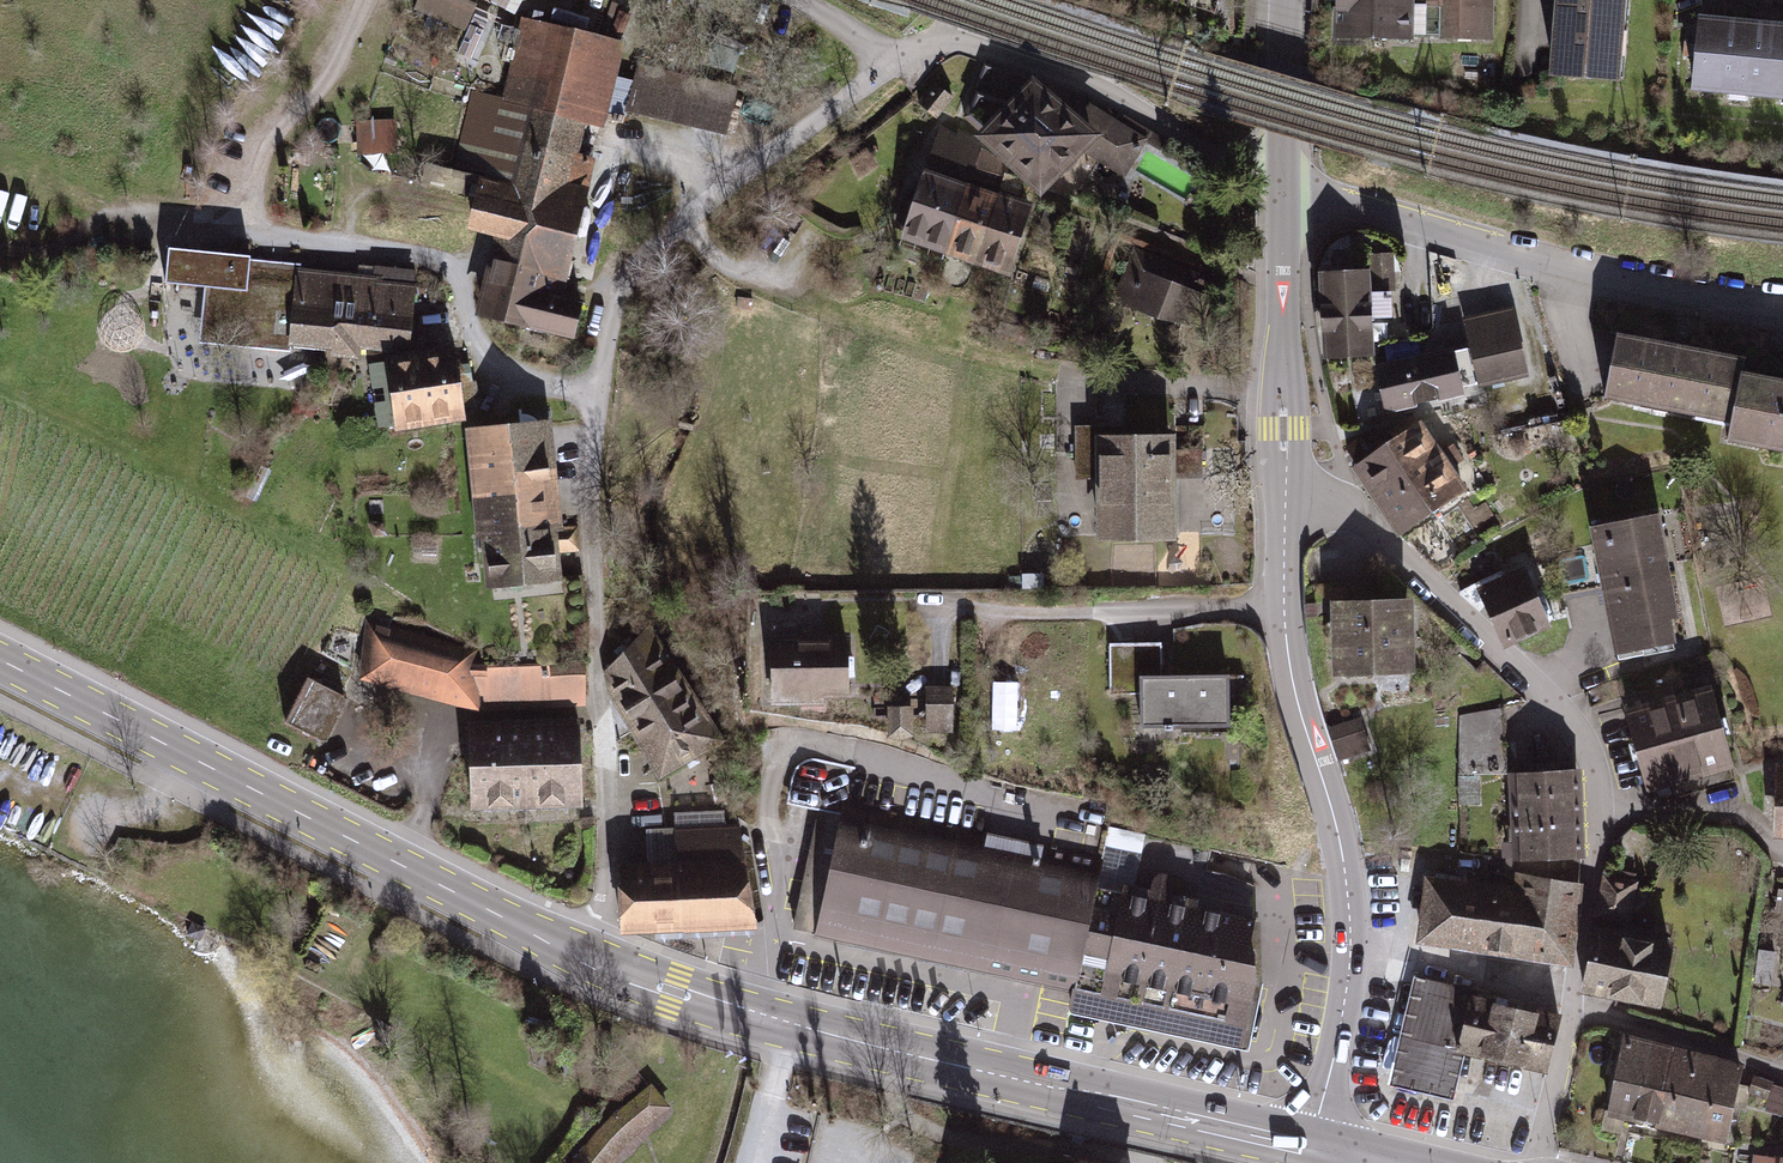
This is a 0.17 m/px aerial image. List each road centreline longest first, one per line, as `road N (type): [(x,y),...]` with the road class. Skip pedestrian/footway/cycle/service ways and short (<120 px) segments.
road 1 (primary): [(1309,1149),(791,1028),(671,992),(513,924),(0,664)]
road 2 (residential): [(1537,1162),(1577,983),(1603,768),(1567,715),(1355,518),(1330,502),(1287,498)]
road 3 (residential): [(1309,1149),(1346,1005),(1350,928),(1343,854),(1297,704),(1282,613),(1287,498)]
road 4 (residential): [(1290,178),(1439,236),(1618,287),(1782,316)]
road 5 (residential): [(941,36),(1214,135),(1290,178)]
road 6 (residential): [(1287,498),(1290,178)]
road 7 (track): [(217,775),(186,797),(103,824),(0,771)]
road 8 (residential): [(1290,178),(1288,0)]

